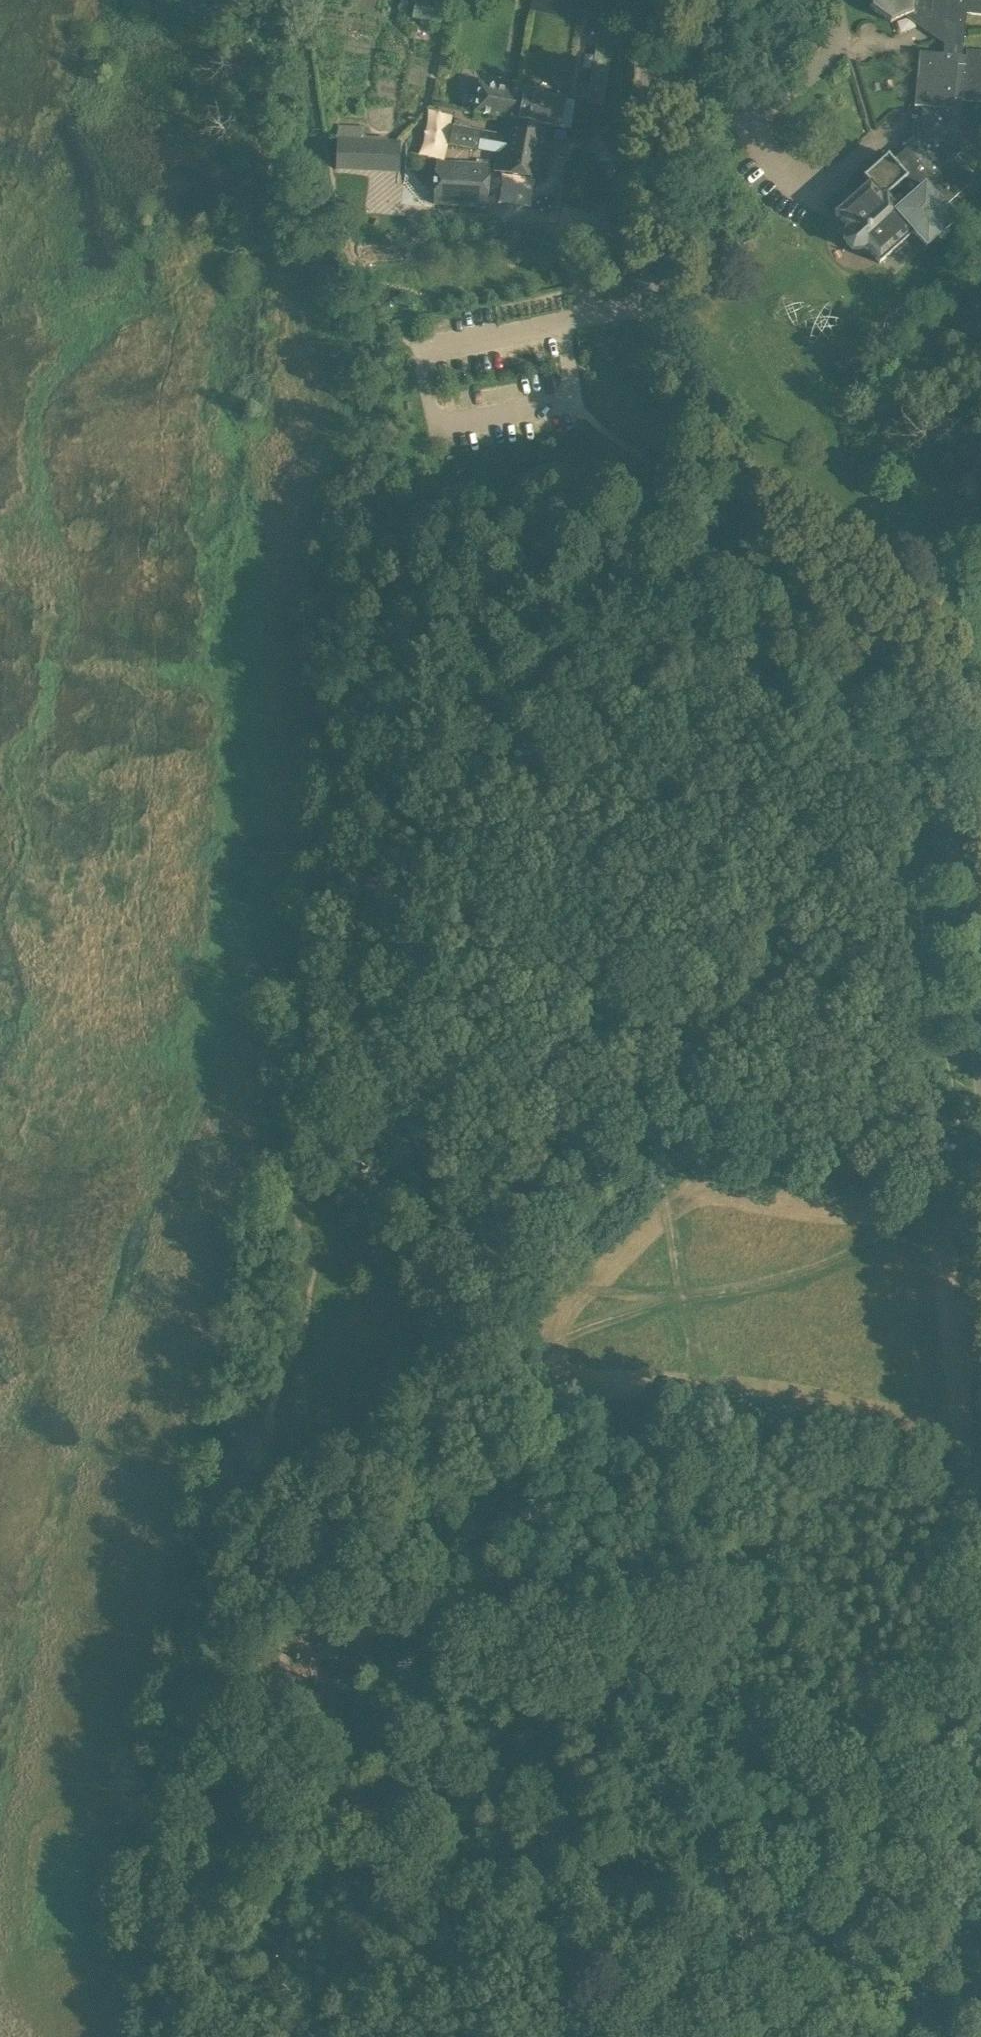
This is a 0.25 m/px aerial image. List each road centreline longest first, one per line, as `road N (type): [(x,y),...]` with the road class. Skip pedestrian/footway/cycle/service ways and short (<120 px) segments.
road 1 (tertiary): [(980,1058),(925,643),(898,611),(759,513),(708,445),(674,373),(646,257),(650,0)]
road 2 (track): [(810,178),(821,260),(843,283),(875,295),(905,287),(980,235)]

